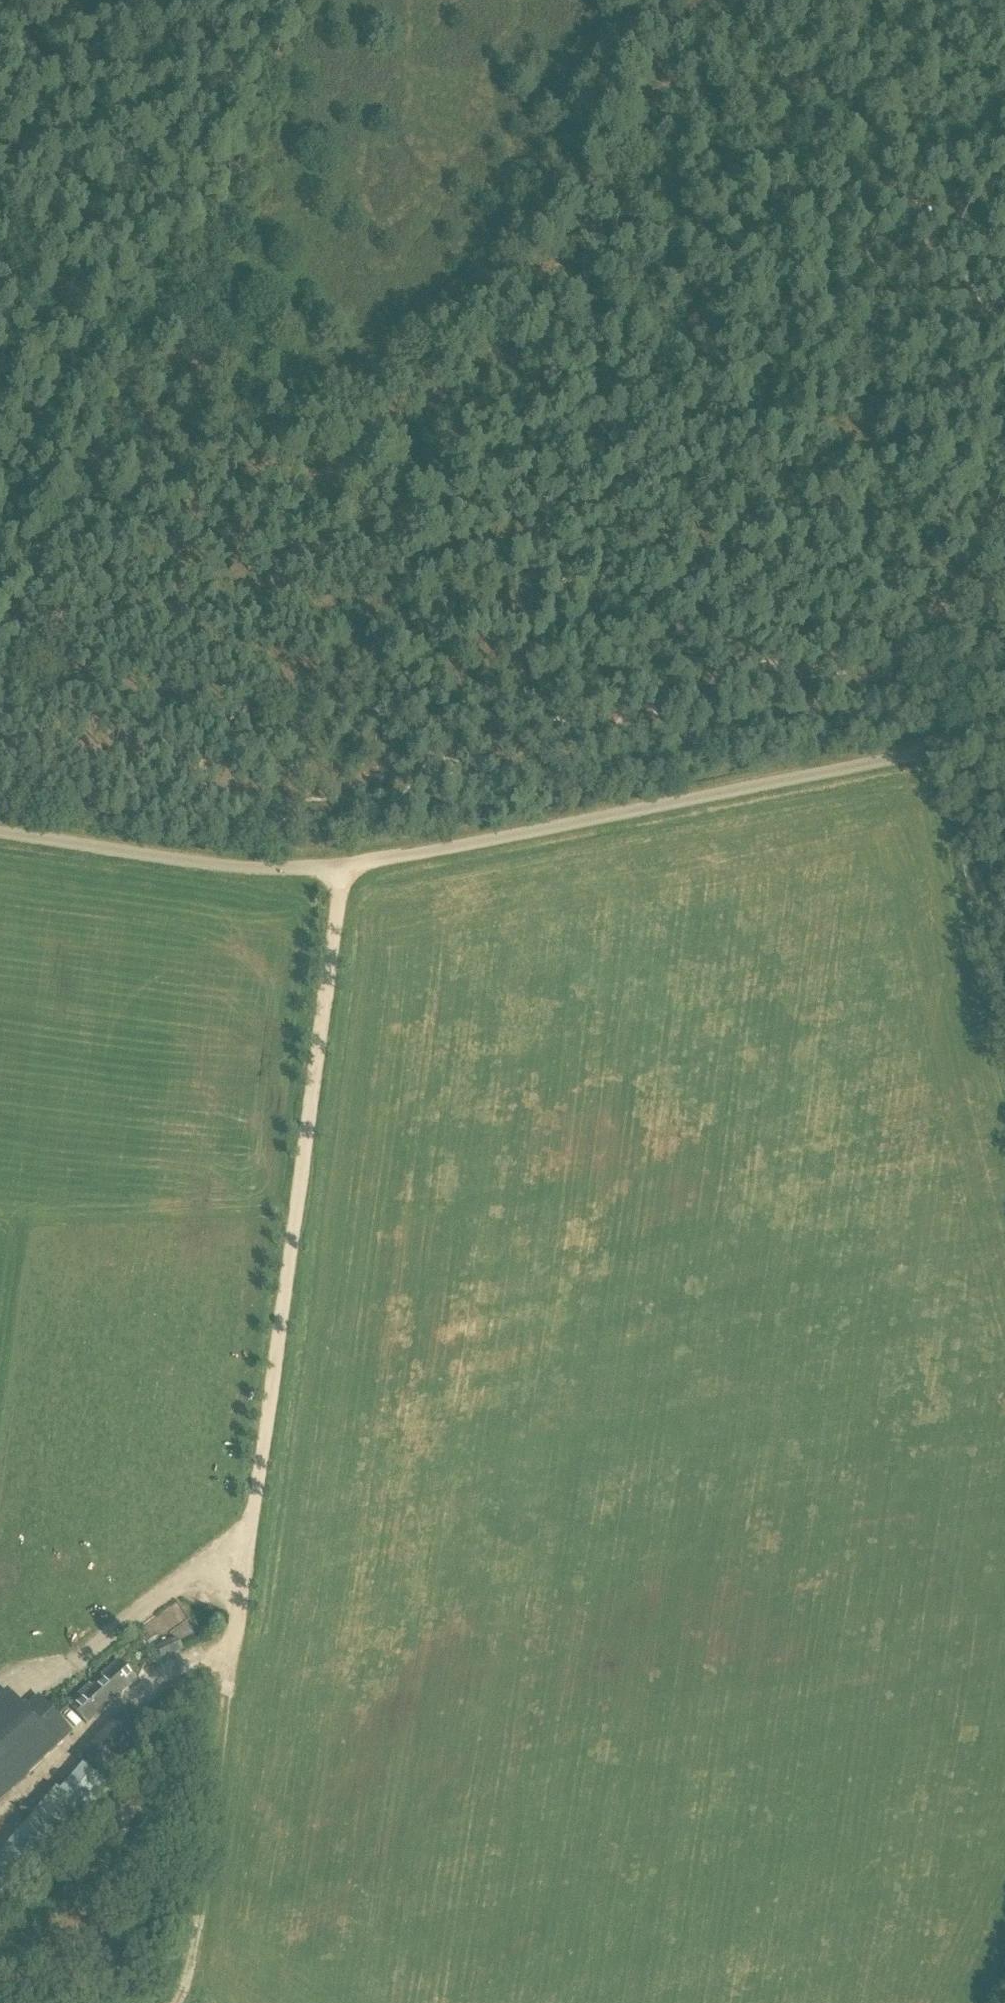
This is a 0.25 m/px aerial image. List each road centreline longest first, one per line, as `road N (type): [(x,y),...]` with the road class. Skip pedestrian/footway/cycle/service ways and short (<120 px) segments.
road 1 (unclassified): [(0,832),(208,865),(350,863),(1004,738)]

